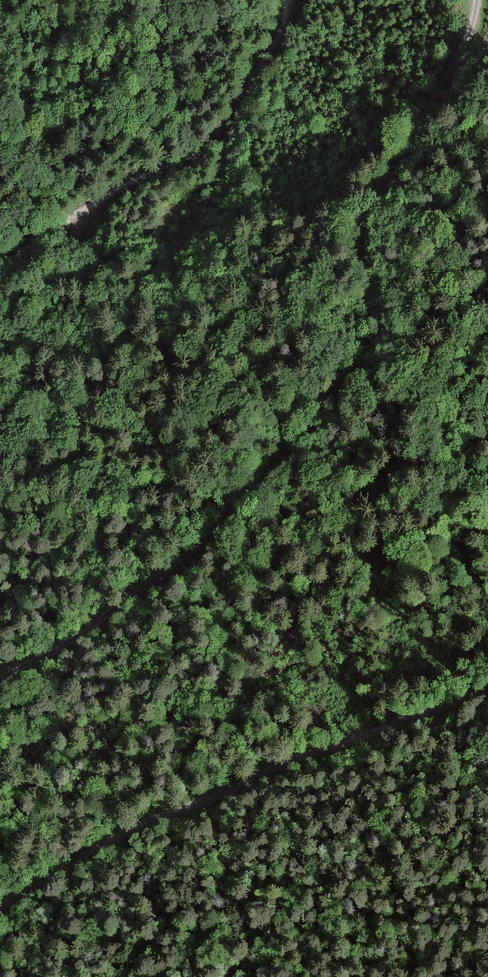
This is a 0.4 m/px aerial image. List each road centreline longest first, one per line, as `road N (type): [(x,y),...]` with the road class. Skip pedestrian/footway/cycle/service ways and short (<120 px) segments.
road 1 (unclassified): [(476,0),(443,94),(373,207),(368,236),(377,321),(358,366),(186,554),(78,634),(0,677)]
road 2 (track): [(0,910),(49,874),(154,819),(487,690)]
road 3 (unclassified): [(0,263),(119,184),(202,152),(280,32),(287,0)]

